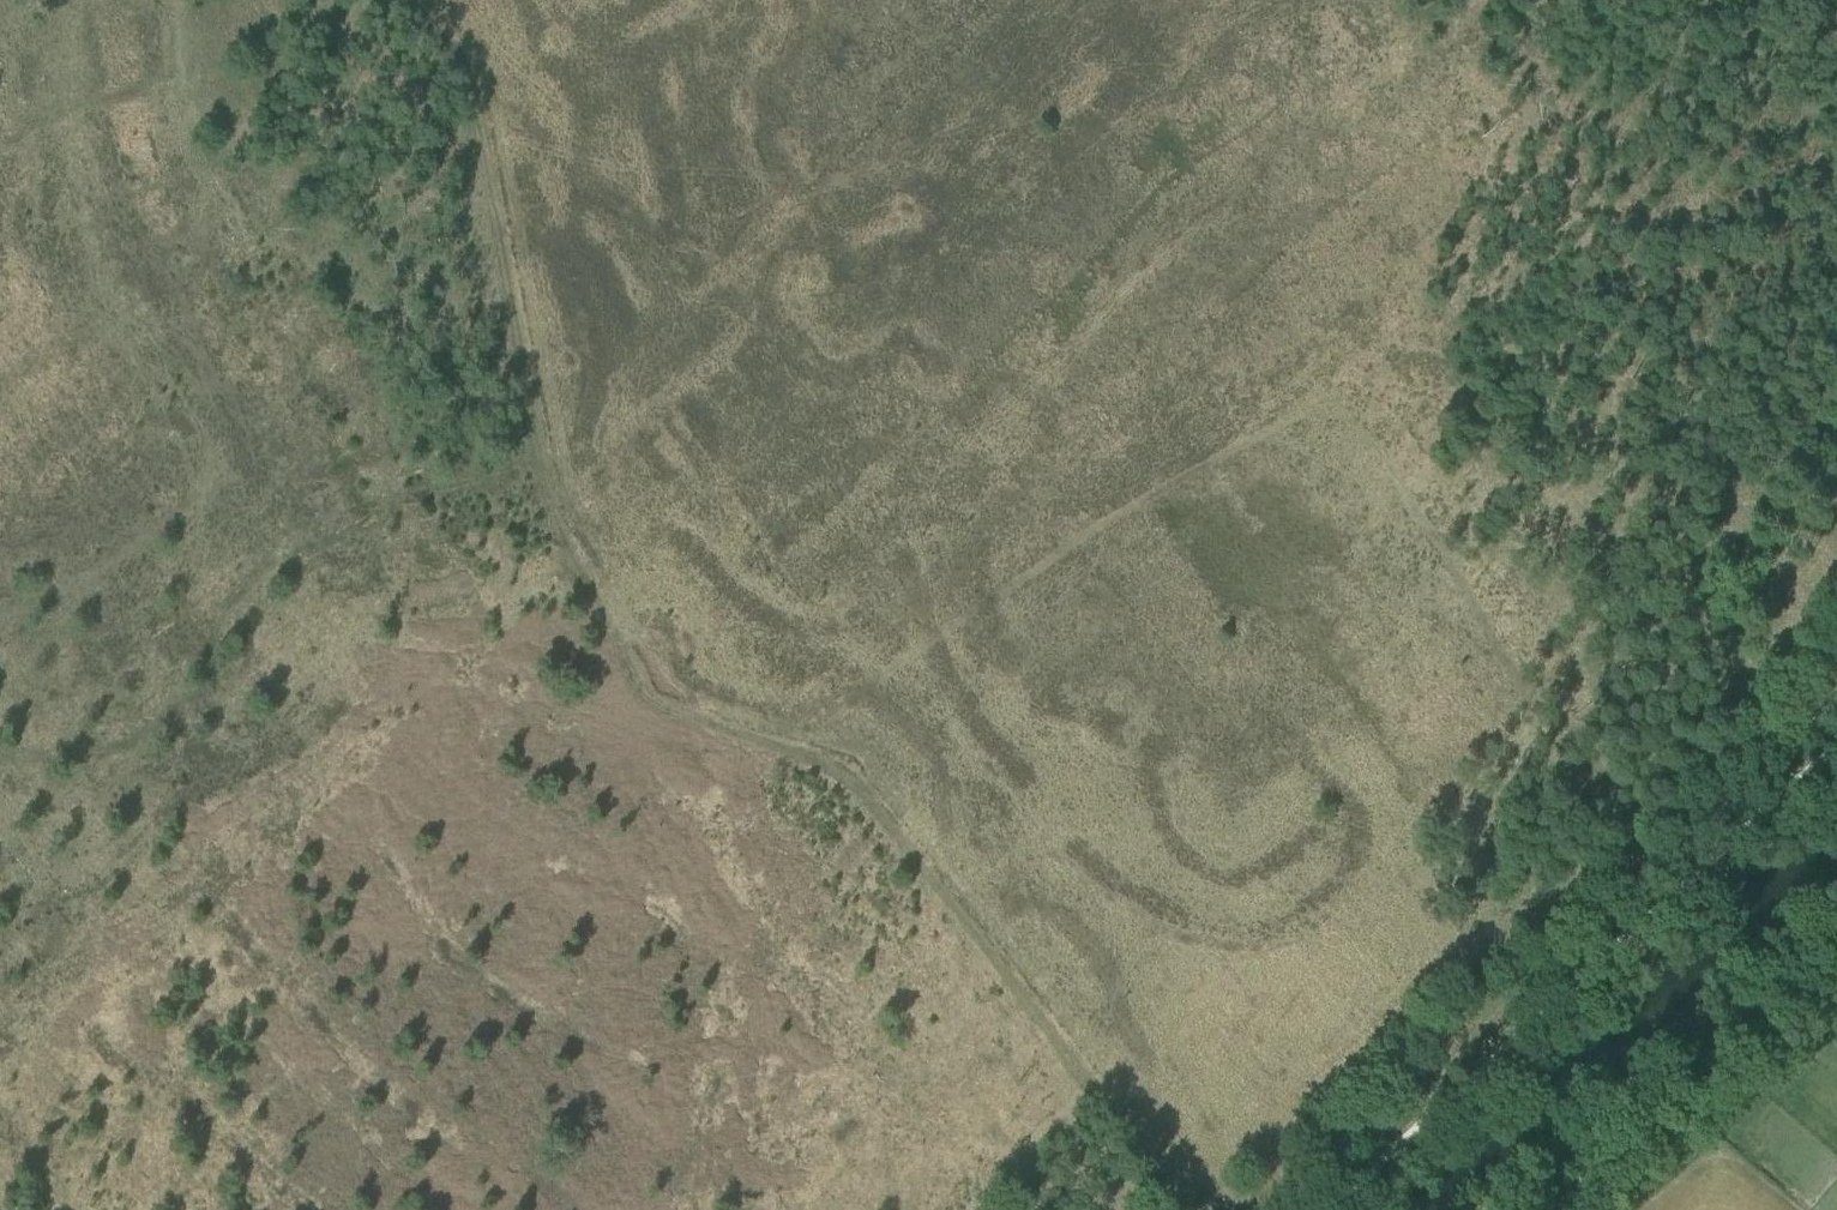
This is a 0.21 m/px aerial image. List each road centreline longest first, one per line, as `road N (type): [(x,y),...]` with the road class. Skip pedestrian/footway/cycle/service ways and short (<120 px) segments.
road 1 (track): [(1333,1209),(1836,754)]

